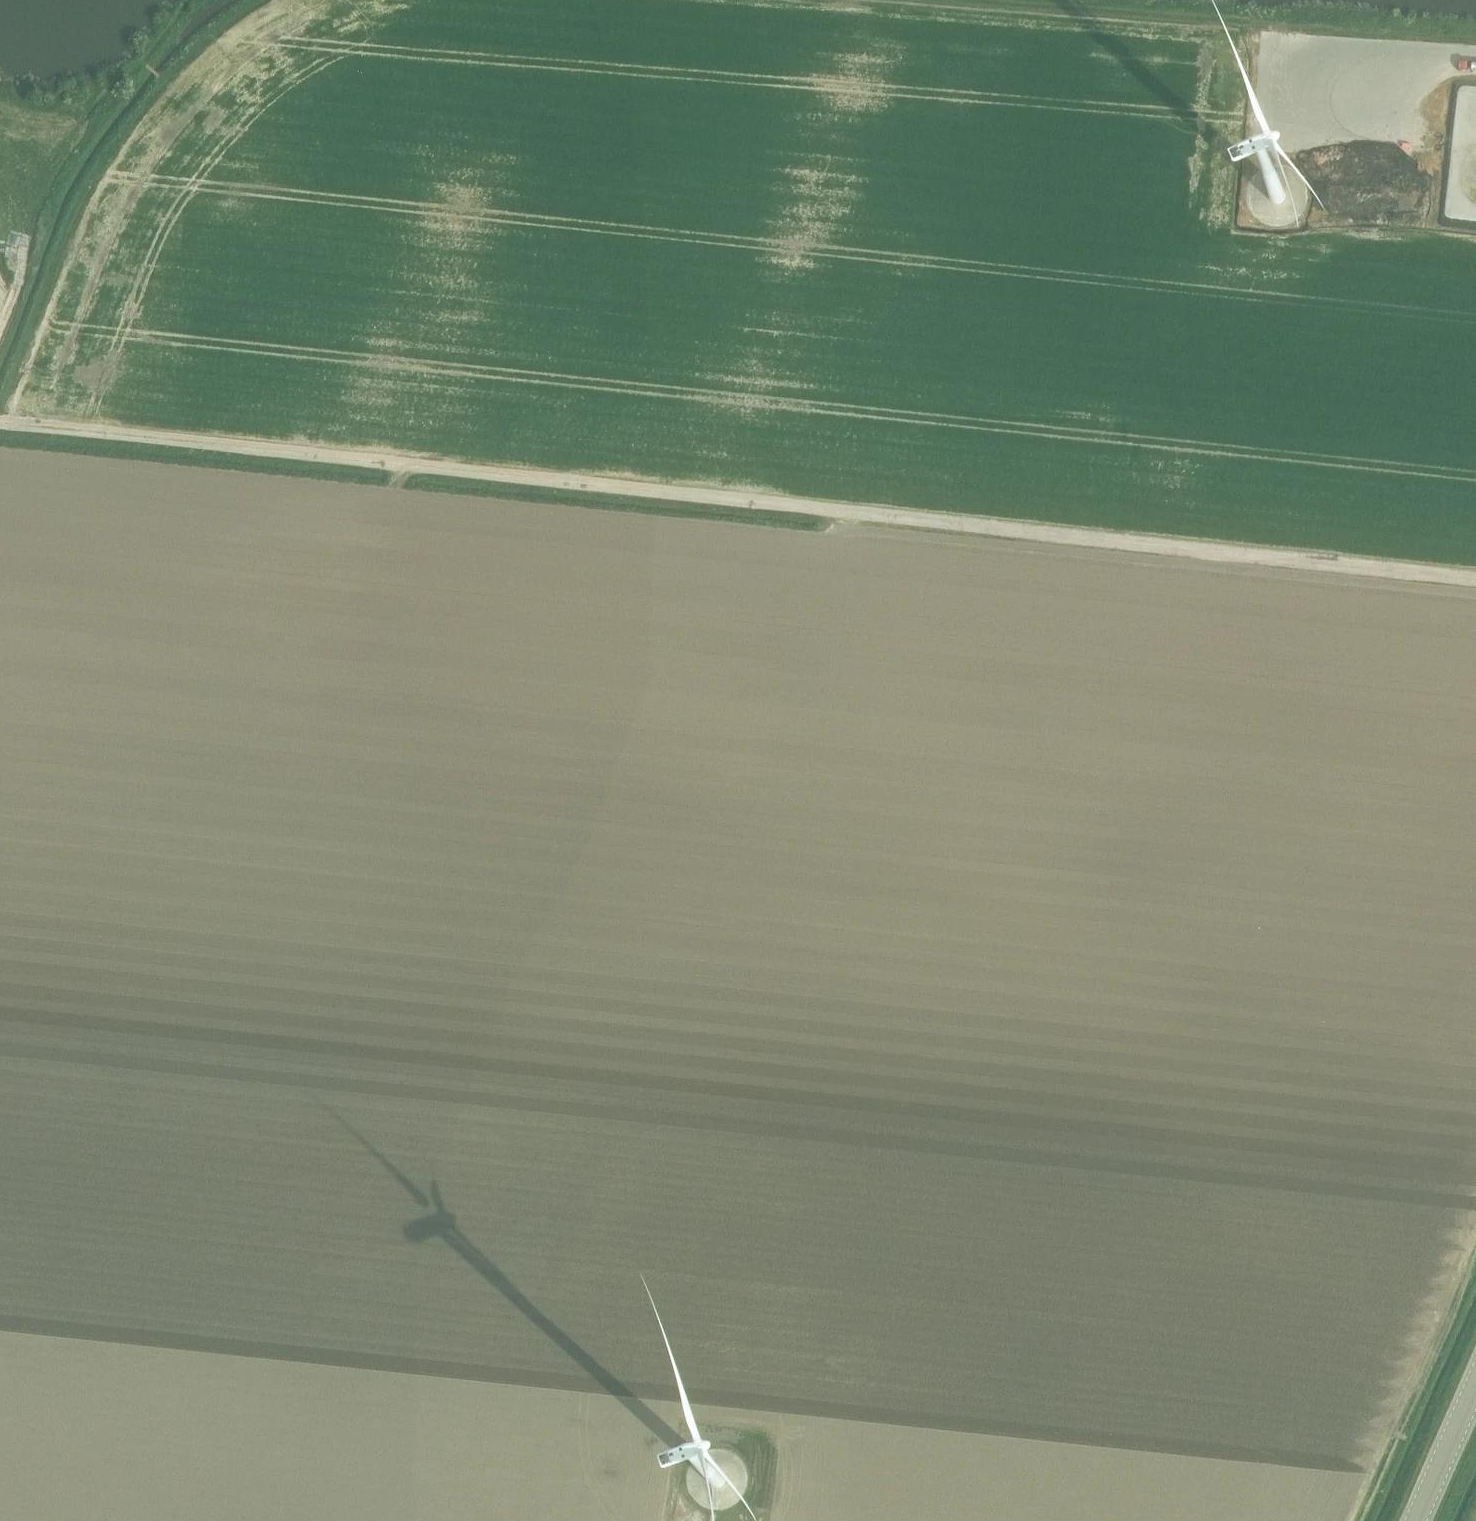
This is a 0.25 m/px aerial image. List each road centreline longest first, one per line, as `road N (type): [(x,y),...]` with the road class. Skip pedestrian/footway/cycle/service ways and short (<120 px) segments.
road 1 (tertiary): [(1416,1520),(1475,1383)]

